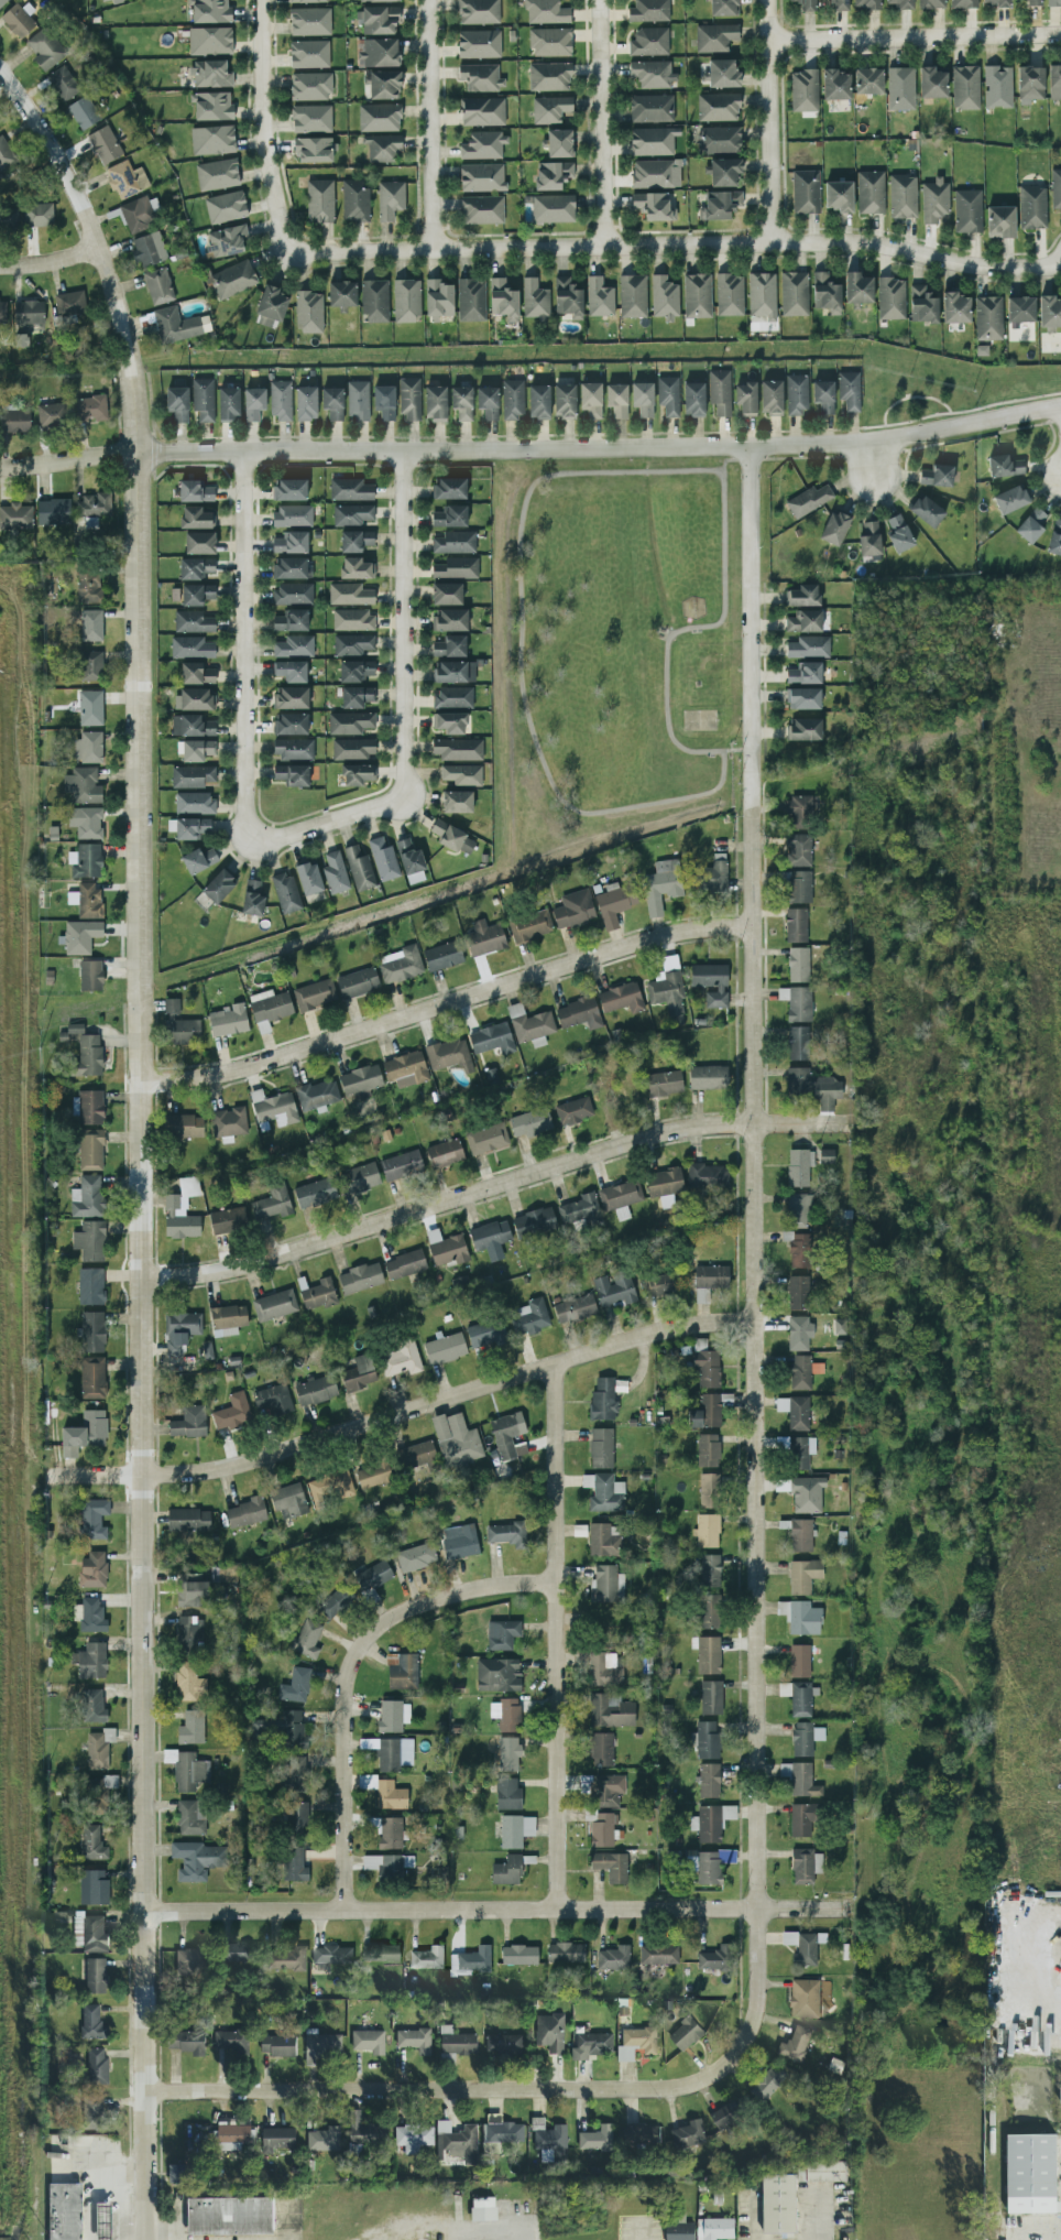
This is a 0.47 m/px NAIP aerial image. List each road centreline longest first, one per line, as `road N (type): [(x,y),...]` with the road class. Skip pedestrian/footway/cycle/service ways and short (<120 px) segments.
road 1 (residential): [(0,70),(56,152),(98,247),(125,337),(136,423),(147,2239)]
road 2 (residential): [(750,447),(757,2002),(739,2055),(711,2078)]
road 3 (residential): [(1060,405),(871,442),(138,453)]
road 4 (residential): [(1060,264),(960,264),(847,241),(430,252),(288,247)]
road 5 (residential): [(141,1276),(247,1266),(653,1137),(754,1124),(854,1126)]
road 6 (residential): [(46,1478),(168,1477),(251,1462),(626,1340),(685,1325),(755,1320)]
road 7 (residential): [(143,1911),(843,1909)]
road 8 (residential): [(141,1078),(225,1077),(648,940),(752,926)]
road 9 (residential): [(145,2095),(670,2090),(711,2078)]
road 10 (residential): [(556,1363),(558,1911)]
road 11 (residential): [(557,1583),(472,1590),(414,1608),(386,1622),(352,1663),(344,1911)]
road 12 (residential): [(242,452),(245,817),(254,837)]
road 13 (residential): [(404,797),(404,450)]
road 14 (residential): [(1060,35),(767,42)]
road 15 (residential): [(426,0),(430,252)]
road 16 (residential): [(288,247),(266,159),(260,0)]
road 17 (residential): [(614,249),(605,0)]
road 18 (residential): [(770,242),(766,0)]
road 19 (residential): [(254,837),(282,837),(404,797)]
road 20 (residential): [(0,469),(138,453)]

